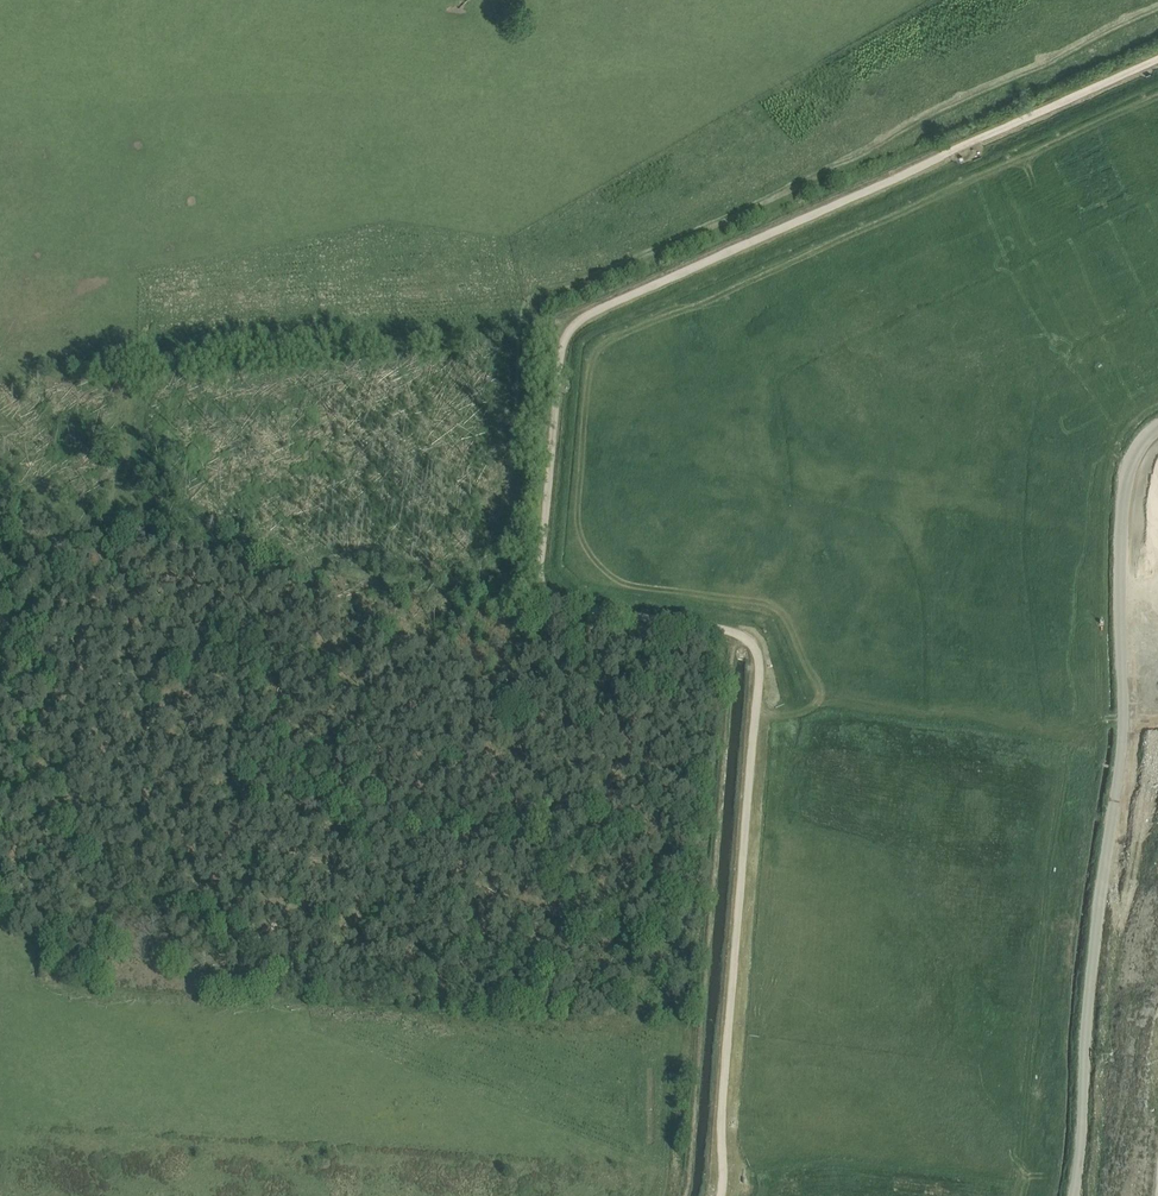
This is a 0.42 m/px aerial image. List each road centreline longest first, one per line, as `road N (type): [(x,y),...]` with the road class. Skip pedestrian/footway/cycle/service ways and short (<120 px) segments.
road 1 (track): [(1157,58),(597,310),(565,336),(543,592),(574,605),(731,630),(757,654),(720,1195)]
road 2 (track): [(658,1195),(677,1020)]

